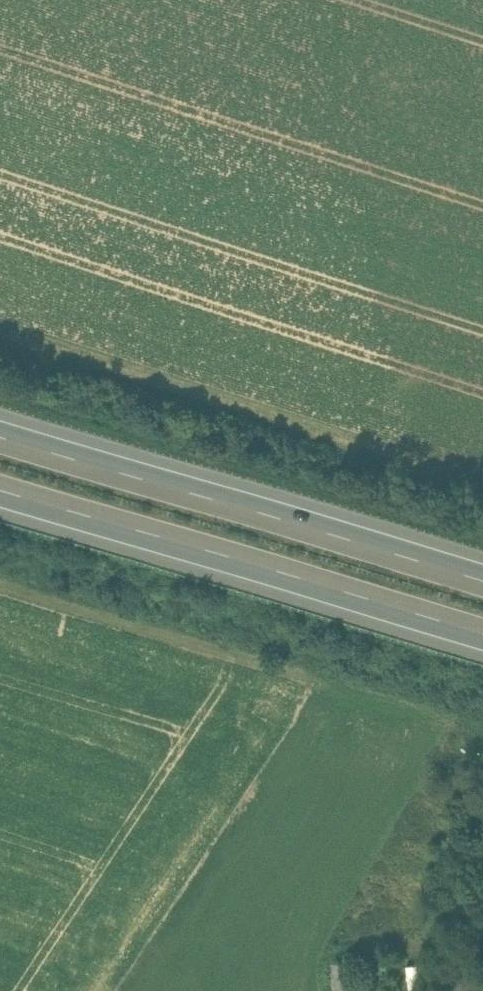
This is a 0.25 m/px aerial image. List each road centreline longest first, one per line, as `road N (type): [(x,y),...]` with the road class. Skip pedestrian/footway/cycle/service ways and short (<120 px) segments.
road 1 (motorway): [(482,572),(0,418)]
road 2 (motorway): [(0,477),(482,626)]
road 3 (track): [(0,574),(314,669)]

